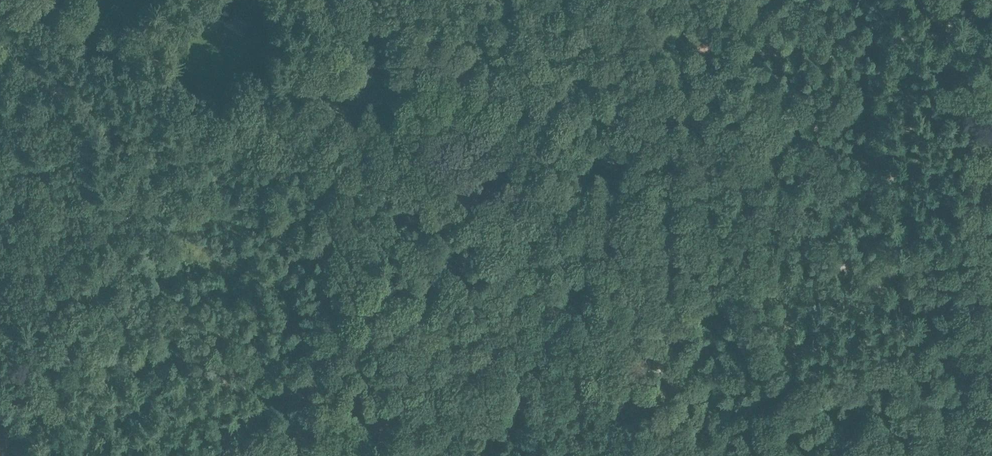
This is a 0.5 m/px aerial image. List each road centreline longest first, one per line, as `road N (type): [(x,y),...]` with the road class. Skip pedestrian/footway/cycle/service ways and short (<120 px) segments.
road 1 (track): [(178,455),(525,409),(658,340),(991,218)]
road 2 (track): [(647,455),(675,149),(655,0)]
road 3 (track): [(383,455),(394,428),(388,234),(381,154),(349,35)]
road 4 (track): [(890,256),(875,152),(885,0)]
road 5 (track): [(991,146),(943,0)]

